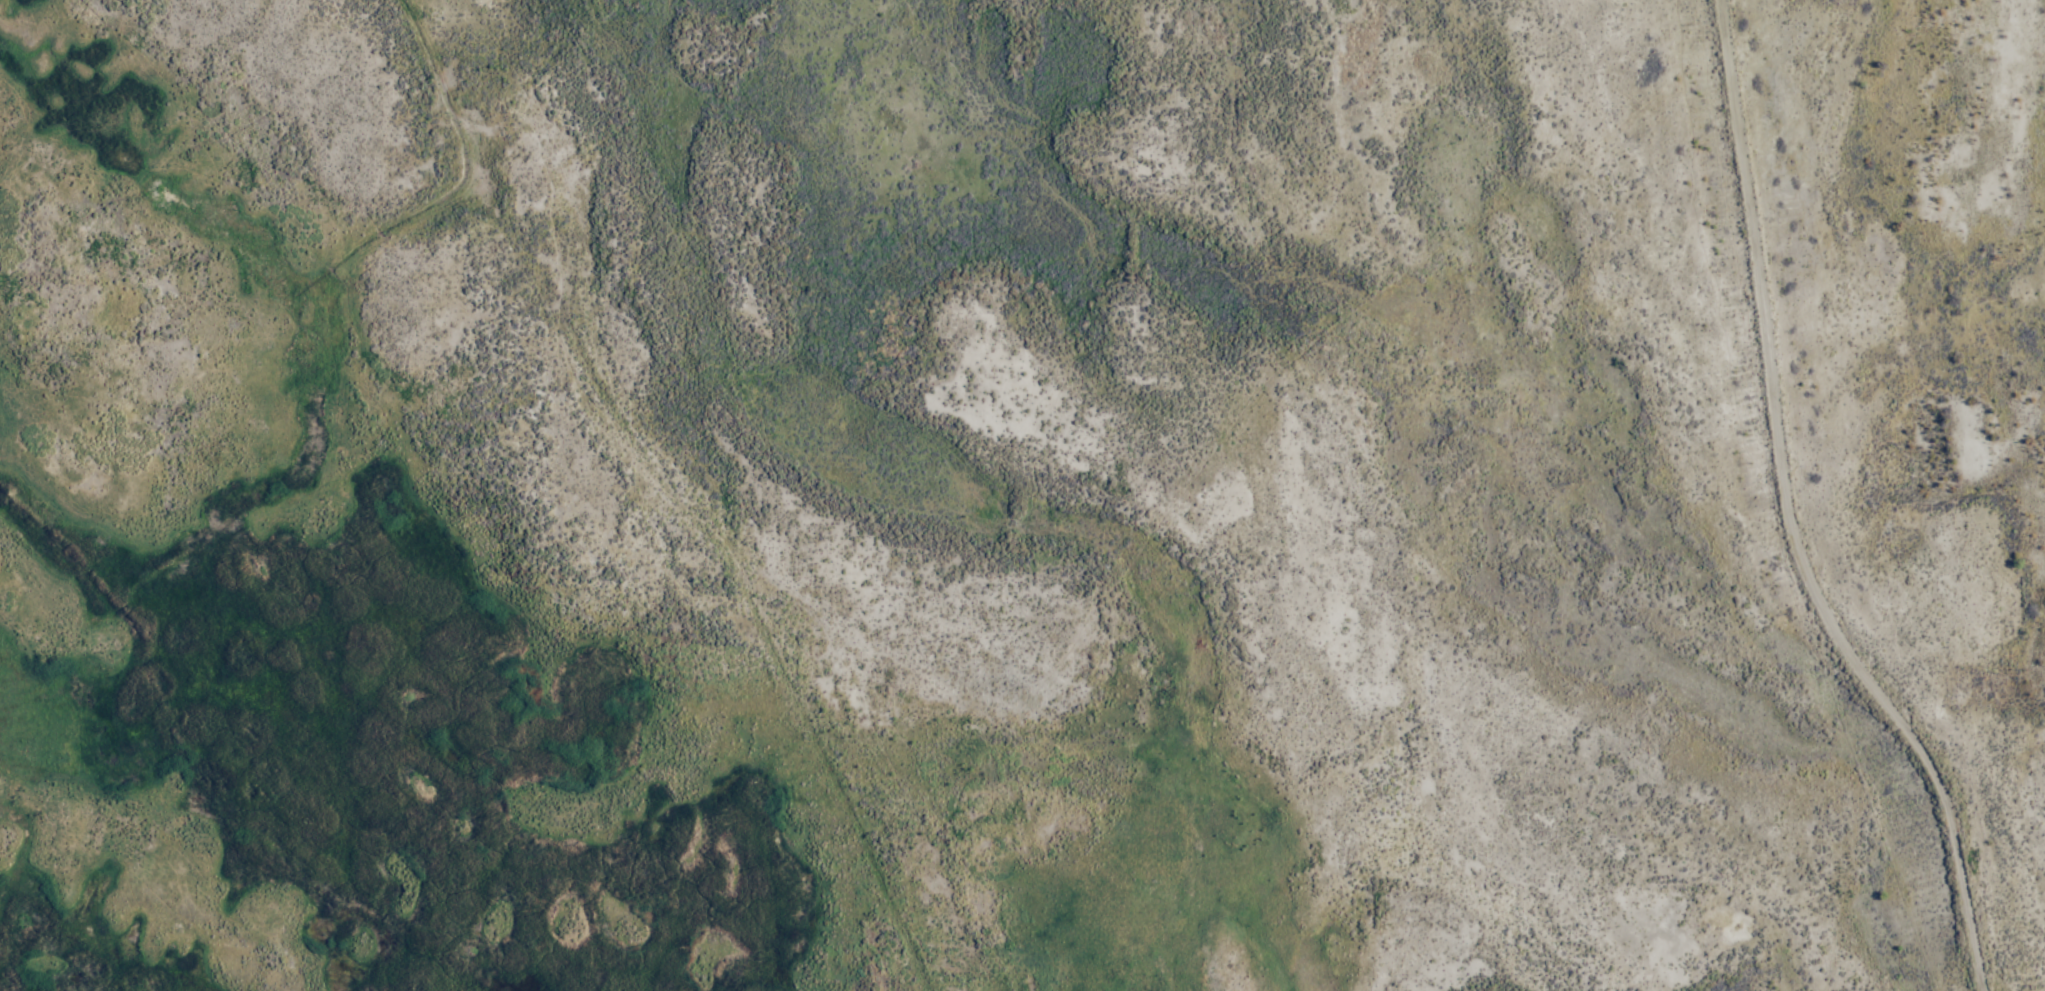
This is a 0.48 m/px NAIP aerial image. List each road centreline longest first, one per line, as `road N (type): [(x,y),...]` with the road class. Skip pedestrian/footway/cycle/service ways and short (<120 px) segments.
road 1 (track): [(1706,0),(1775,525),(1819,633),(1924,789),(1971,990)]

